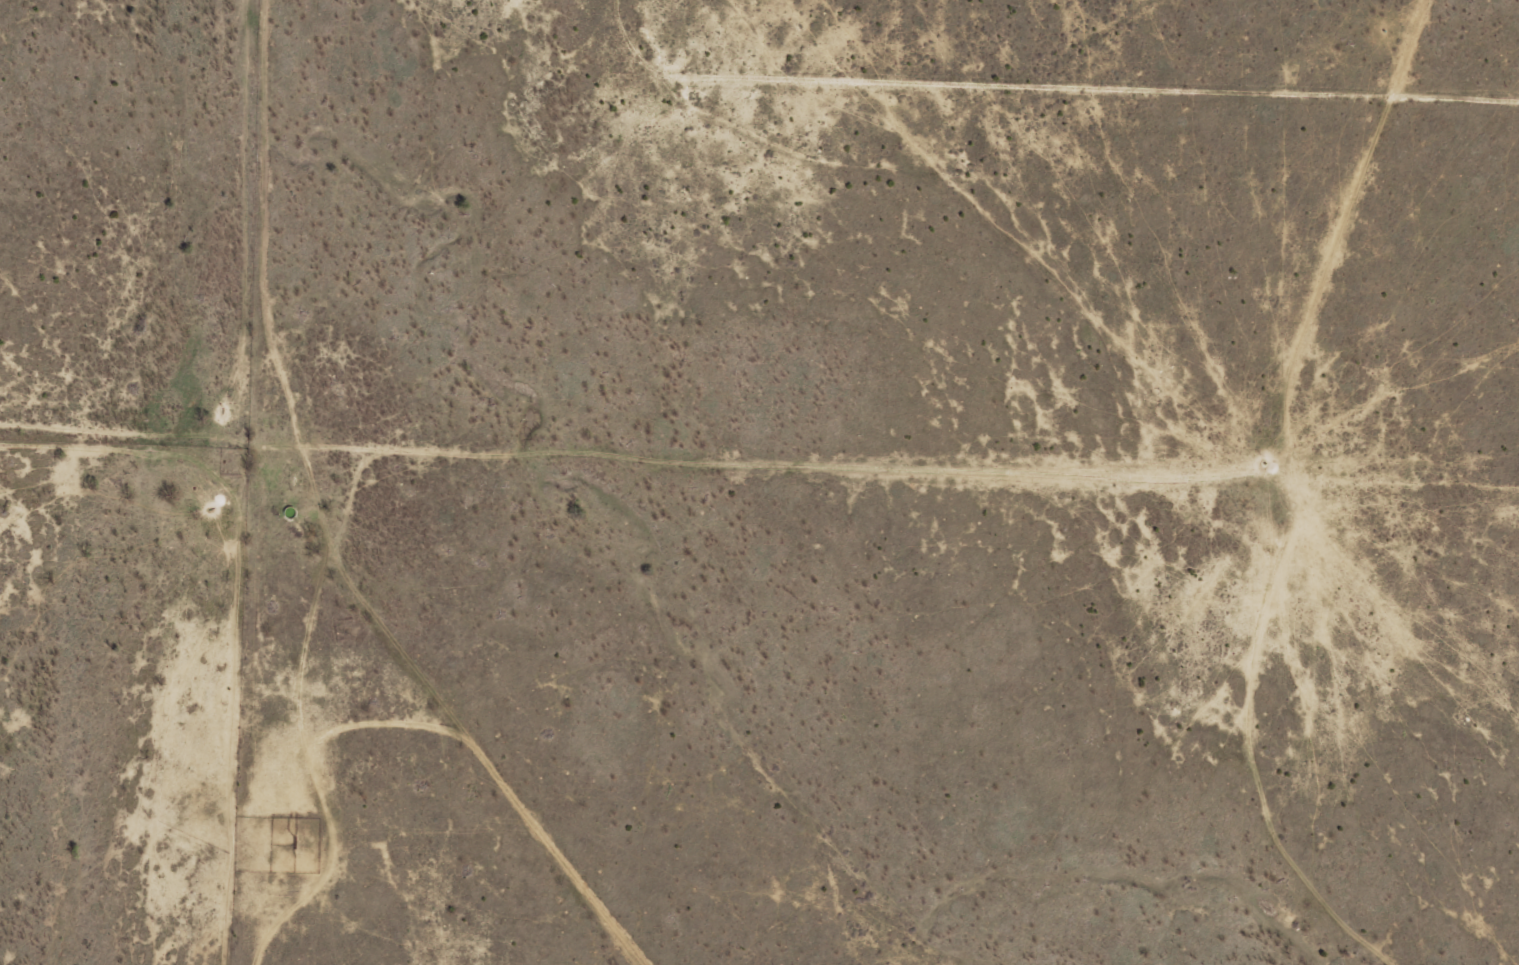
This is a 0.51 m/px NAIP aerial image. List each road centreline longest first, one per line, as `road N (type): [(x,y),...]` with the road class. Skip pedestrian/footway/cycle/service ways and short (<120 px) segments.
road 1 (track): [(0,450),(272,458),(317,508),(352,624),(607,964)]

